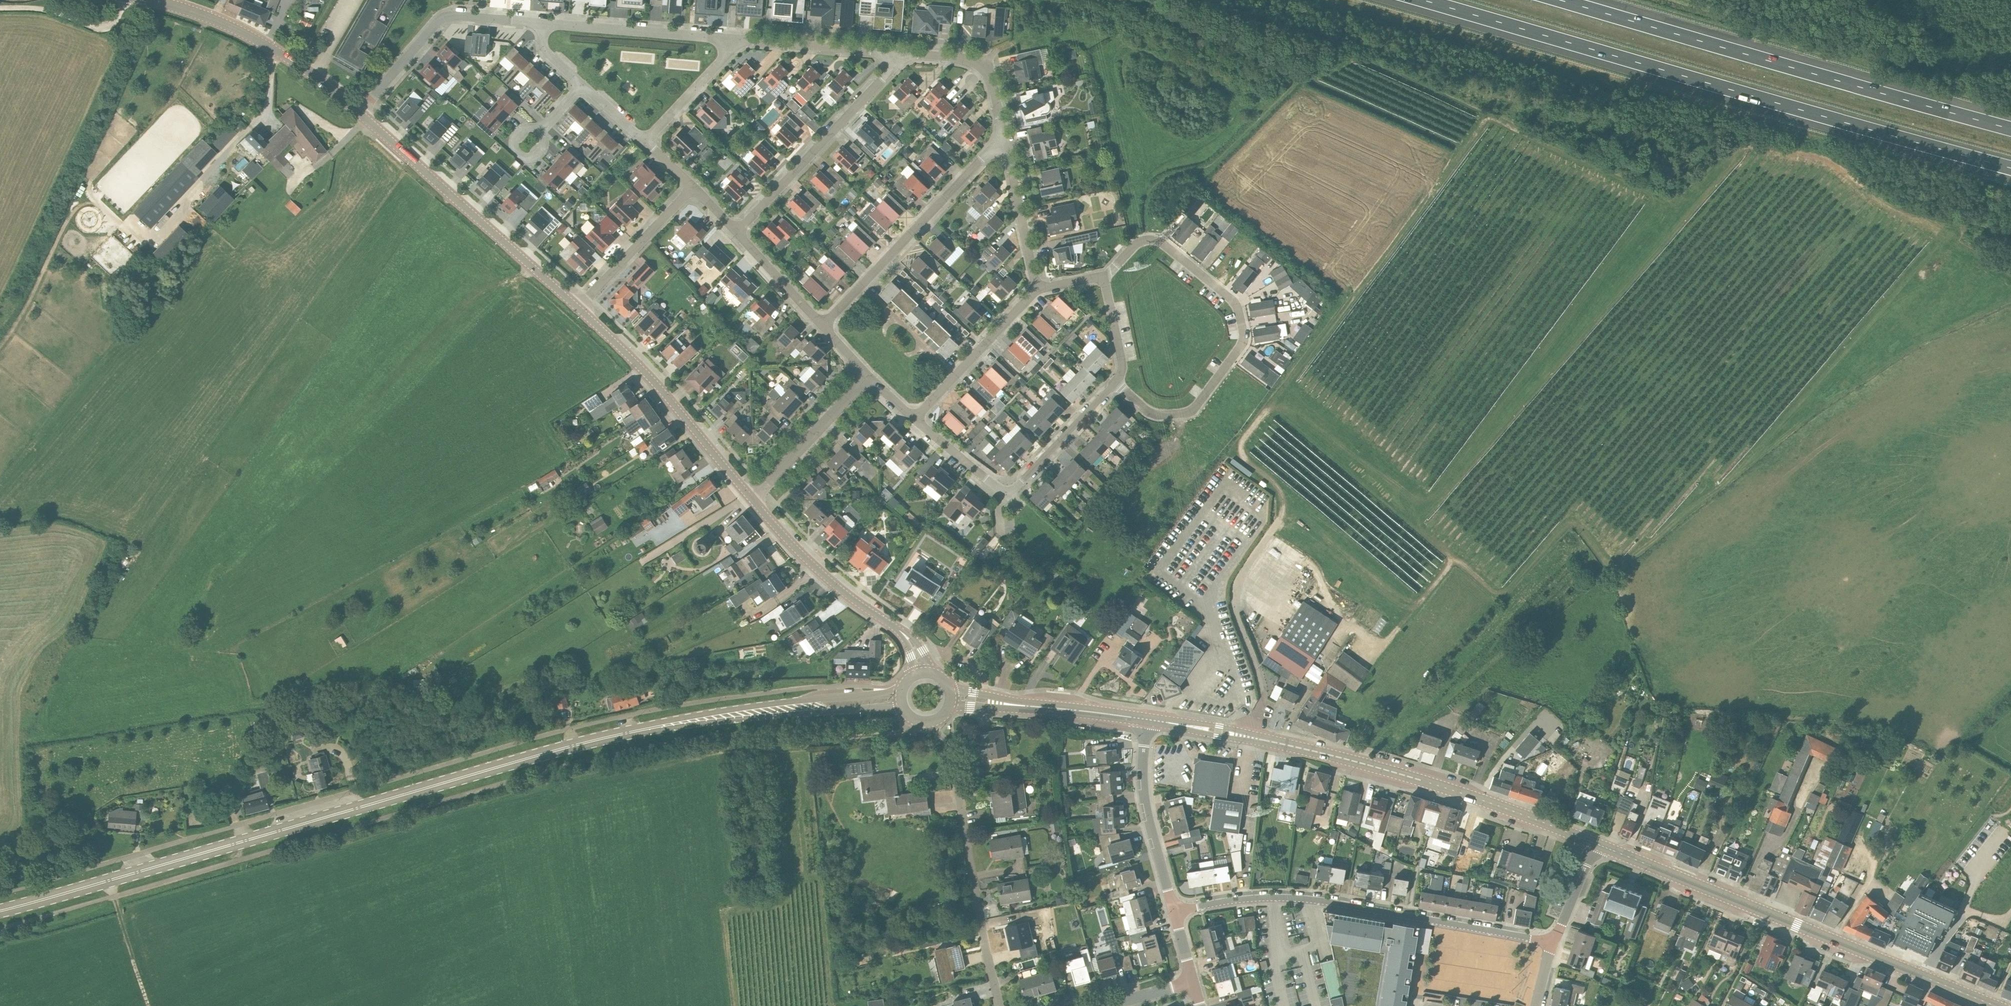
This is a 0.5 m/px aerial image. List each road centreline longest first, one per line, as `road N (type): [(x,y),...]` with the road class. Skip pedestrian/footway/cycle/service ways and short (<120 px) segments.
road 1 (secondary): [(0,912),(412,791),(686,722)]
road 2 (motorway): [(1414,0),(2010,169)]
road 3 (secondary): [(1595,843),(1377,766),(1145,720)]
road 4 (motorway): [(2010,127),(1560,0)]
road 5 (secondary): [(1991,1005),(1595,843)]
road 6 (residential): [(1116,383),(1153,414),(1186,414),(1245,339),(1235,301),(1164,242),(1138,242),(1103,276)]
road 7 (residential): [(1552,943),(1289,898),(1175,911)]
road 8 (tertiary): [(579,309),(361,113)]
road 9 (residential): [(917,420),(997,488),(1012,490),(1116,383)]
road 10 (residential): [(824,325),(1004,140)]
road 11 (tertiary): [(752,499),(663,391),(579,309)]
road 12 (tertiary): [(921,676),(912,642),(830,582),(752,499)]
road 13 (residential): [(737,233),(901,54)]
road 14 (tertiary): [(361,113),(247,34),(153,0)]
road 15 (residential): [(361,113),(446,16),(543,22)]
road 16 (secondary): [(906,688),(686,722)]
road 17 (residential): [(999,1005),(958,787)]
road 18 (secondary): [(686,722),(907,709)]
road 19 (secondary): [(1145,720),(948,698)]
road 20 (residential): [(543,22),(740,39)]
road 21 (residential): [(1175,911),(1143,789),(1145,720)]
road 22 (residential): [(917,420),(1037,286)]
road 23 (residential): [(752,499),(869,374)]
road 24 (residential): [(579,309),(694,186)]
road 25 (residential): [(1004,140),(984,62),(901,54)]
road 26 (residential): [(901,54),(740,39)]
road 27 (residential): [(1037,286),(1004,140)]
road 28 (track): [(0,8),(46,11),(102,29),(121,0)]
road 29 (residential): [(740,39),(645,141)]
road 30 (residential): [(737,233),(824,325)]

